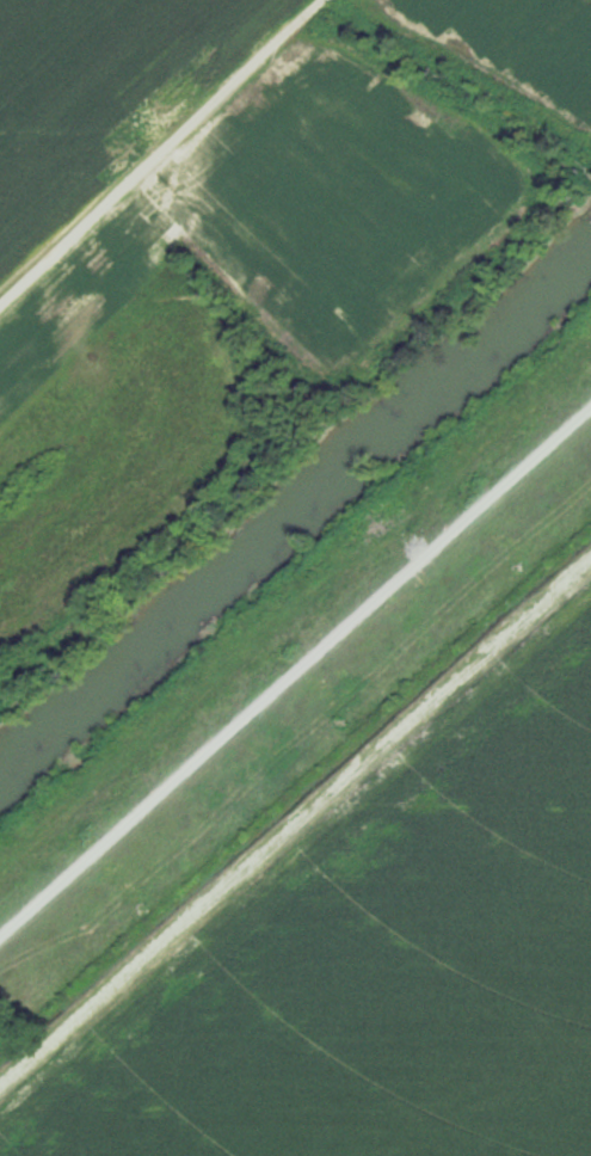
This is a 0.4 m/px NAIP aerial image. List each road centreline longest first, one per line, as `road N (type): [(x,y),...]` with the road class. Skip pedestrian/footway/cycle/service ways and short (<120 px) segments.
road 1 (residential): [(0,940),(590,411)]
road 2 (residential): [(0,303),(322,0)]

